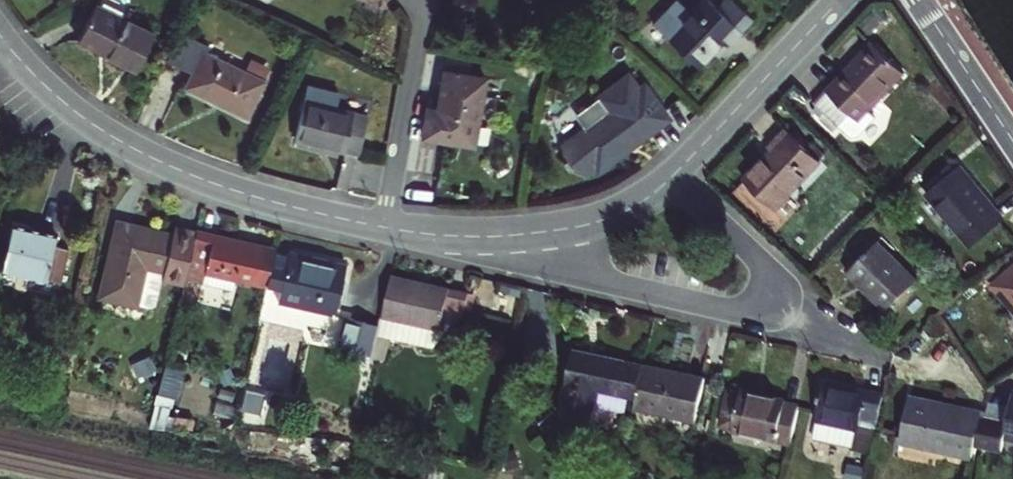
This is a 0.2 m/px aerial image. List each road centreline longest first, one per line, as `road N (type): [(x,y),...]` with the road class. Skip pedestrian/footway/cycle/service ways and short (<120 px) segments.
road 1 (residential): [(445,231),(606,281),(744,312),(771,307),(776,285),(766,269),(667,177)]
road 2 (residential): [(0,35),(79,116),(144,153),(247,194),(380,225)]
road 3 (residential): [(667,177),(838,0)]
road 4 (residential): [(445,231),(581,220),(620,208),(667,177)]
road 5 (residential): [(380,225),(423,0)]
road 6 (tertiary): [(923,0),(1012,145)]

